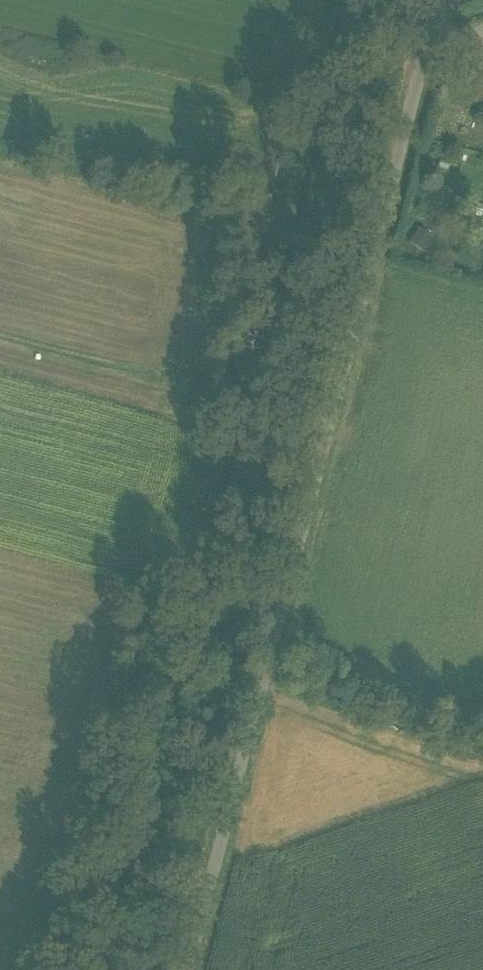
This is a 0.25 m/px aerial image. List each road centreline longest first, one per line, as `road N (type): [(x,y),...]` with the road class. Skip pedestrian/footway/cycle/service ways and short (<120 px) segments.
road 1 (unclassified): [(185,969),(438,0)]
road 2 (track): [(373,248),(246,232),(227,239),(192,380),(168,383),(0,339)]
road 3 (track): [(278,614),(81,565)]

